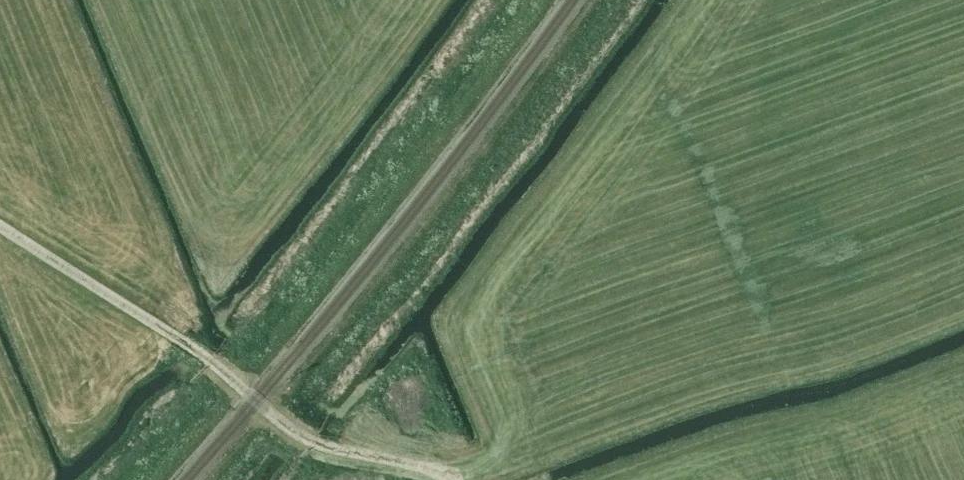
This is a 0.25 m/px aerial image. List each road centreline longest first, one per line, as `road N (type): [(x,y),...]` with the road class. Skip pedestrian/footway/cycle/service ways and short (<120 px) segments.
road 1 (track): [(0,224),(203,355),(289,427),(318,443),(449,473),(453,479)]

